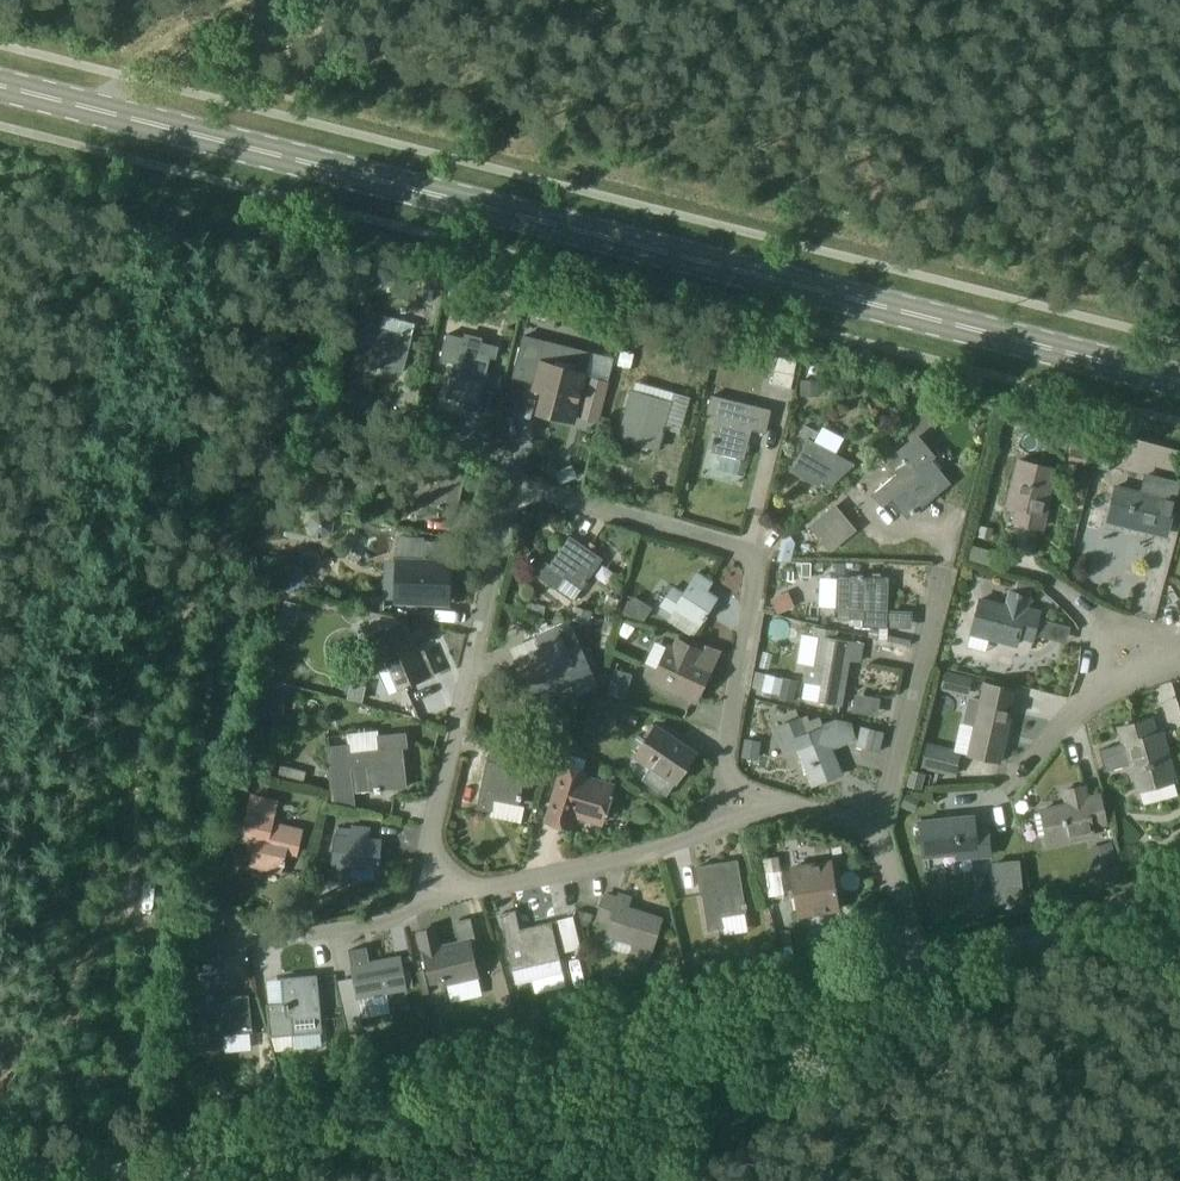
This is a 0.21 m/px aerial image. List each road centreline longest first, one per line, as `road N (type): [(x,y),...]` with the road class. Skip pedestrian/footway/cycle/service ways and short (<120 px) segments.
road 1 (secondary): [(1179,382),(0,85)]
road 2 (unclassified): [(129,1180),(908,979)]
road 3 (unclassified): [(726,799),(758,553),(525,488)]
road 4 (unclassified): [(417,912),(434,811),(525,488)]
road 5 (unclassified): [(868,829),(981,433)]
road 6 (unclassified): [(417,912),(714,826),(726,799)]
road 7 (unclassified): [(908,979),(1179,902)]
road 8 (unclassified): [(227,943),(417,912)]
road 9 (track): [(114,74),(281,0)]
road 10 (unclassified): [(1013,787),(1124,653)]
road 11 (unclassified): [(908,979),(898,885),(868,829)]
road 12 (unclassified): [(525,488),(472,436),(396,408)]
road 13 (unclassified): [(868,829),(726,799)]

